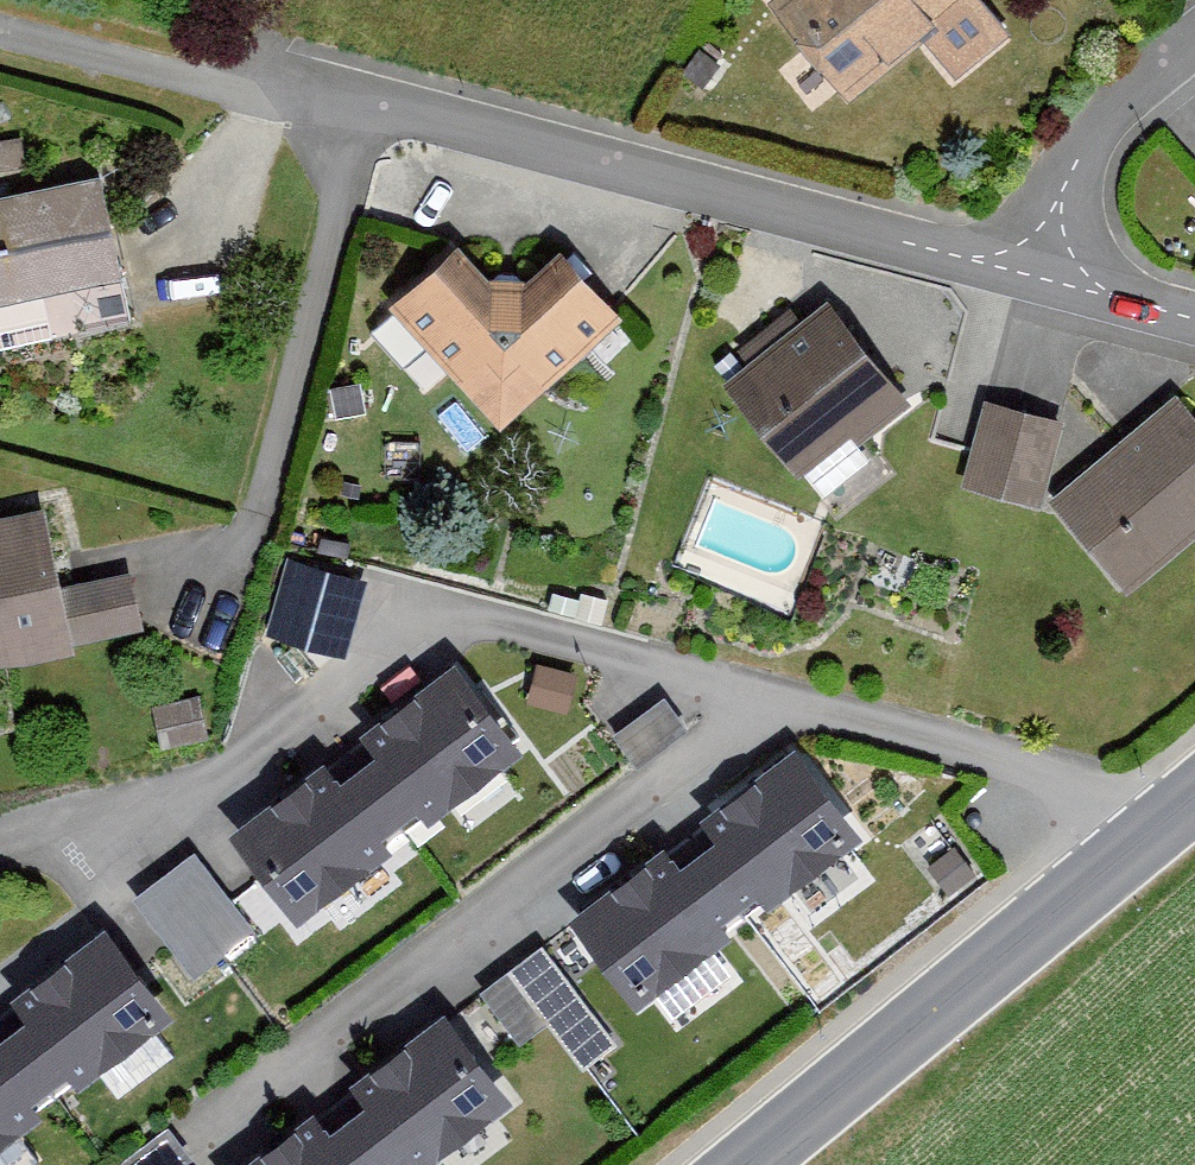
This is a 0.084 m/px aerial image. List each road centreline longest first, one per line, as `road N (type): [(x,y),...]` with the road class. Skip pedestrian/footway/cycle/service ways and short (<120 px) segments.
road 1 (residential): [(0,856),(52,830),(192,795),(421,613),(771,707)]
road 2 (residential): [(151,1157),(771,707)]
road 3 (residential): [(345,113),(1060,285)]
road 4 (secondary): [(750,1164),(1172,811)]
road 5 (residential): [(238,572),(345,113)]
road 6 (residential): [(771,707),(1172,811)]
road 7 (residential): [(0,30),(345,113)]
road 8 (residential): [(1060,285),(1088,165),(1158,72),(1194,42)]
road 9 (residential): [(1060,285),(1194,318)]

